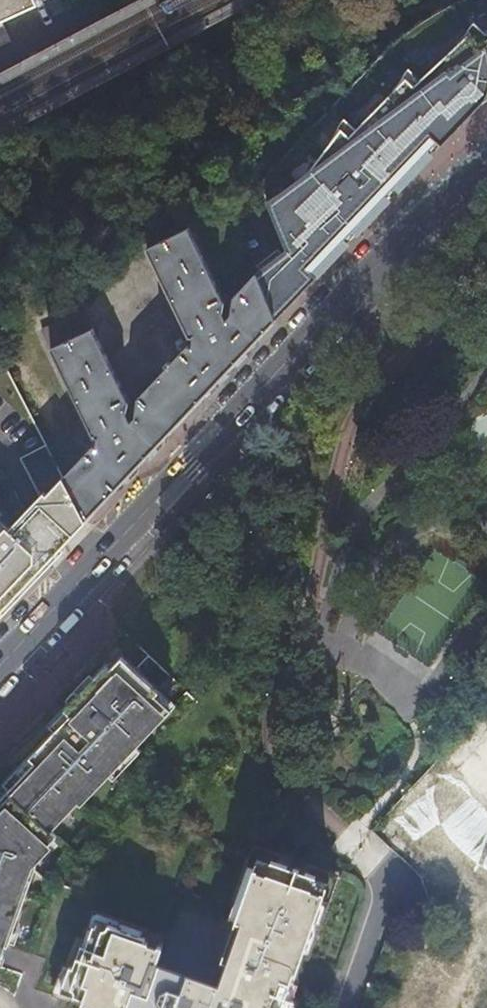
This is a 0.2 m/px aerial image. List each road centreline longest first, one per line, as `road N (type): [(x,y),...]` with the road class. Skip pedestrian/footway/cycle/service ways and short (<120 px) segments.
road 1 (primary): [(486,167),(374,264),(0,669)]

